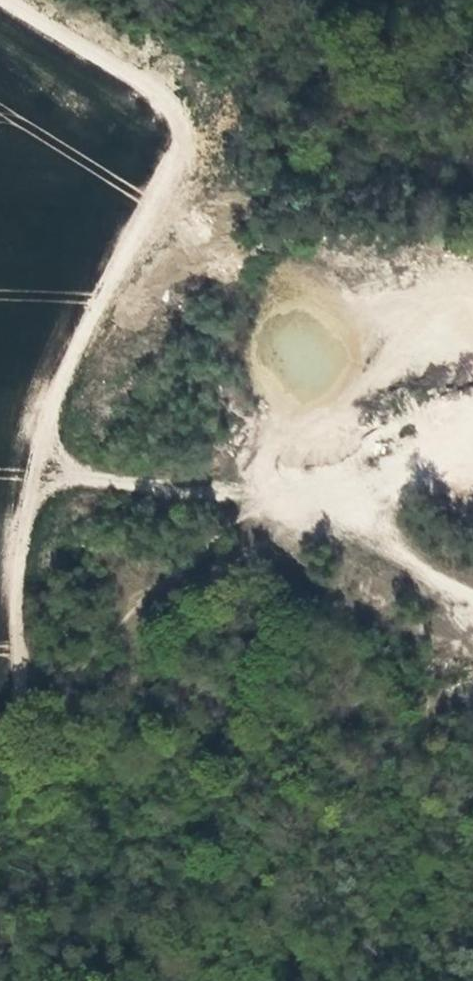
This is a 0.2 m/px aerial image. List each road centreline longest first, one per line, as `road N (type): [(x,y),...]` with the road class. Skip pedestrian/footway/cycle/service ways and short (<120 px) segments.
road 1 (track): [(0,729),(22,672),(14,568),(49,407),(182,137),(177,114),(159,93),(13,0)]
road 2 (track): [(36,466),(110,483),(332,505),(422,573),(472,597)]
road 3 (track): [(251,512),(270,494),(313,489),(401,459),(443,430),(472,423)]

